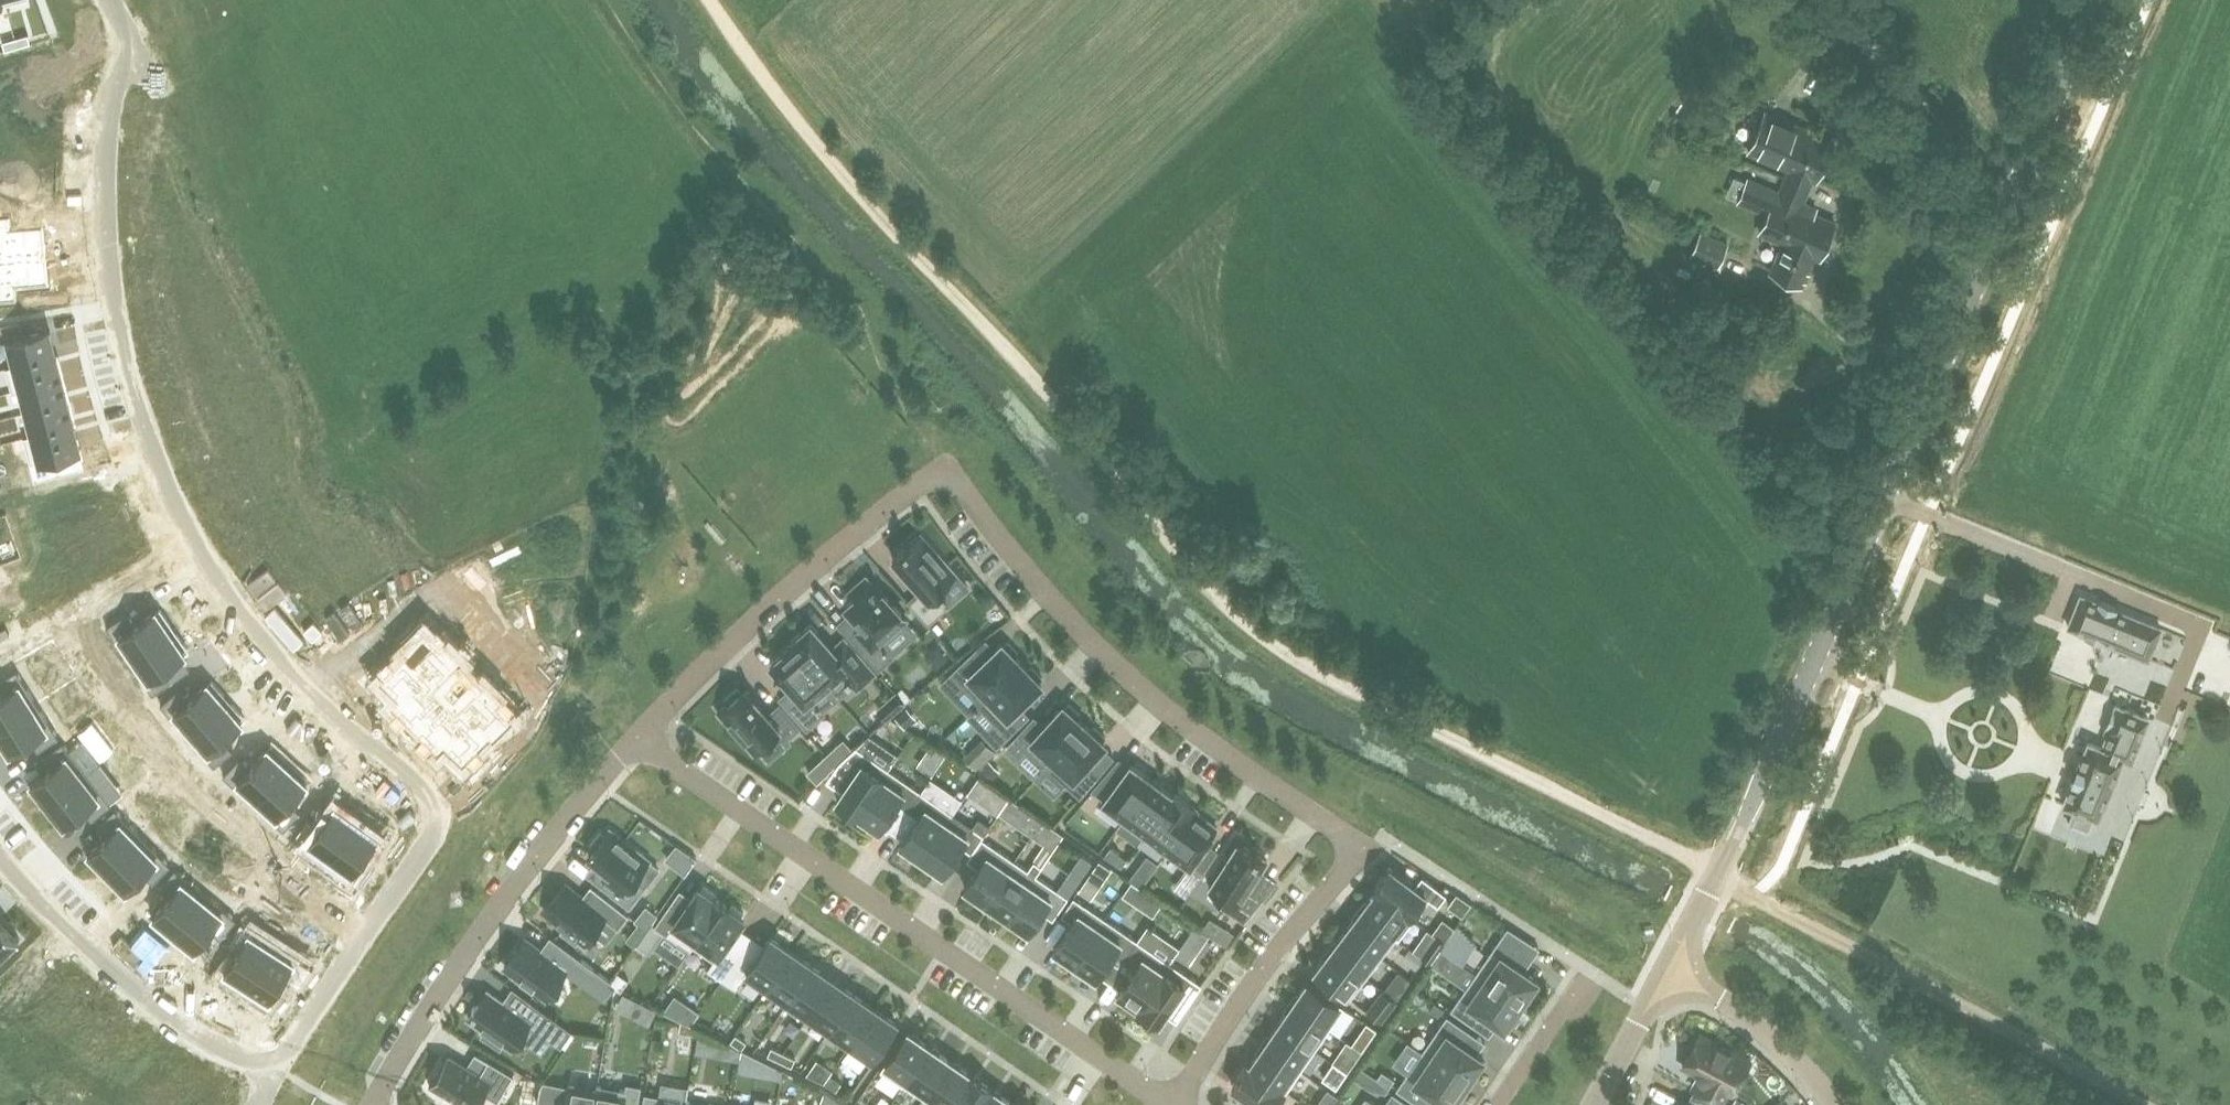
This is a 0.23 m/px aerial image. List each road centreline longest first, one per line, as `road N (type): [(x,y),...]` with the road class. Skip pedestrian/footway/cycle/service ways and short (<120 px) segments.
road 1 (track): [(711,0),(805,138),(1289,662),(1602,813),(1973,1008),(2139,1104)]
road 2 (residential): [(1176,1104),(1232,1014),(1307,913),(1345,876),(1348,849),(1317,813),(1222,755),(1127,678),(1038,586),(966,491),(949,482),(917,487),(766,611),(637,742)]
road 3 (residential): [(109,0),(127,32),(109,196),(116,300),(161,469),(259,635),(367,742),(441,798),(447,817),(274,1069)]
road 4 (tertiary): [(1668,970),(1740,833),(2097,0)]
road 5 (residential): [(1173,1104),(637,742)]
road 6 (residential): [(637,742),(498,905),(379,1104)]
road 7 (residential): [(274,1069),(125,973),(0,845)]
road 8 (track): [(2008,210),(1826,0)]
road 9 (residential): [(1831,1104),(1773,1038),(1668,970)]
road 10 (tertiary): [(1596,1104),(1668,970)]
road 11 (residential): [(1501,1104),(1587,987)]

